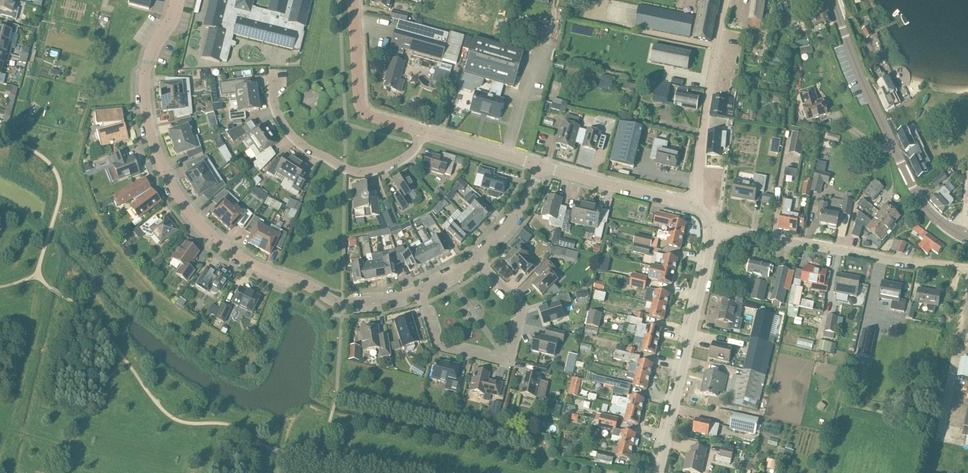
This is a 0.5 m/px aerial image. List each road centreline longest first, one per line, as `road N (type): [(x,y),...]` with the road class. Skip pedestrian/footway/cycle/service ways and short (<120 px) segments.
road 1 (residential): [(420,292),(341,301),(245,258),(195,218),(162,166),(146,100),(147,62),(176,0)]
road 2 (tertiary): [(967,238),(931,215),(910,183),(833,0)]
road 3 (residential): [(967,266),(715,232)]
road 4 (residential): [(477,257),(523,308),(508,363),(437,344),(420,292)]
road 5 (residential): [(660,472),(715,232)]
road 6 (residential): [(426,132),(392,164),(345,168),(306,147),(281,120),(273,69)]
road 7 (residential): [(693,206),(727,0)]
road 8 (residential): [(426,132),(364,109),(354,0)]
road 9 (residential): [(693,206),(543,165)]
road 10 (residential): [(543,165),(426,132)]

